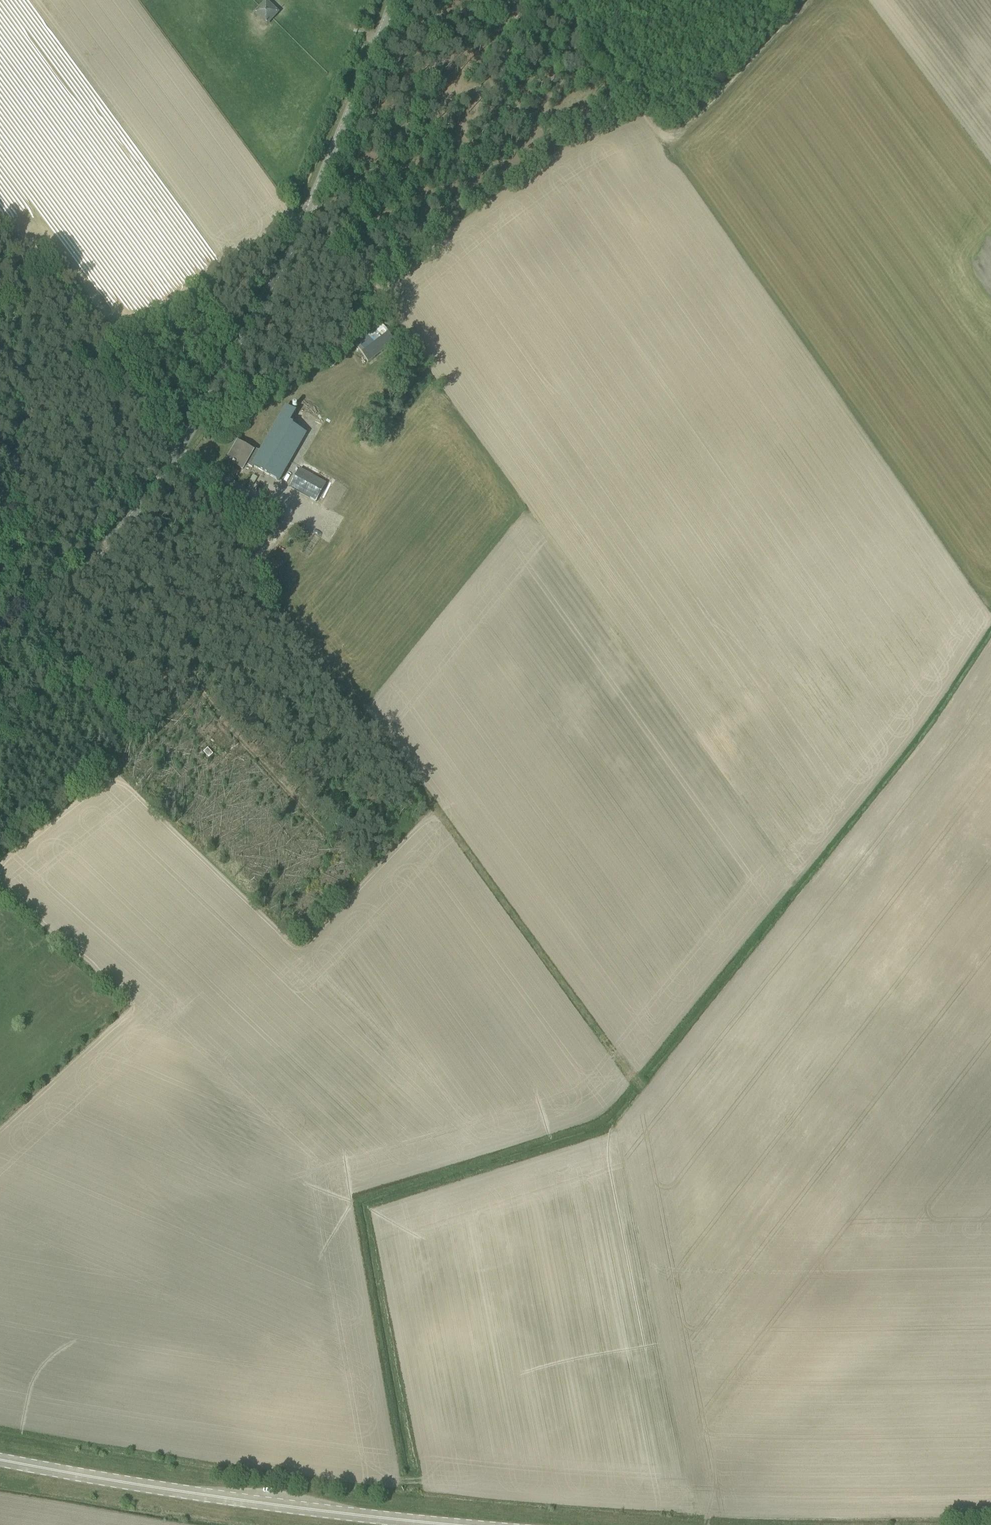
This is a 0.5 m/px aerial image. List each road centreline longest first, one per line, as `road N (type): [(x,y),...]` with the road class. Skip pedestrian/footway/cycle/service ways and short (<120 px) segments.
road 1 (unclassified): [(0,646),(132,517),(181,454),(255,323),(393,0)]
road 2 (primary): [(0,1460),(120,1484),(431,1524)]

